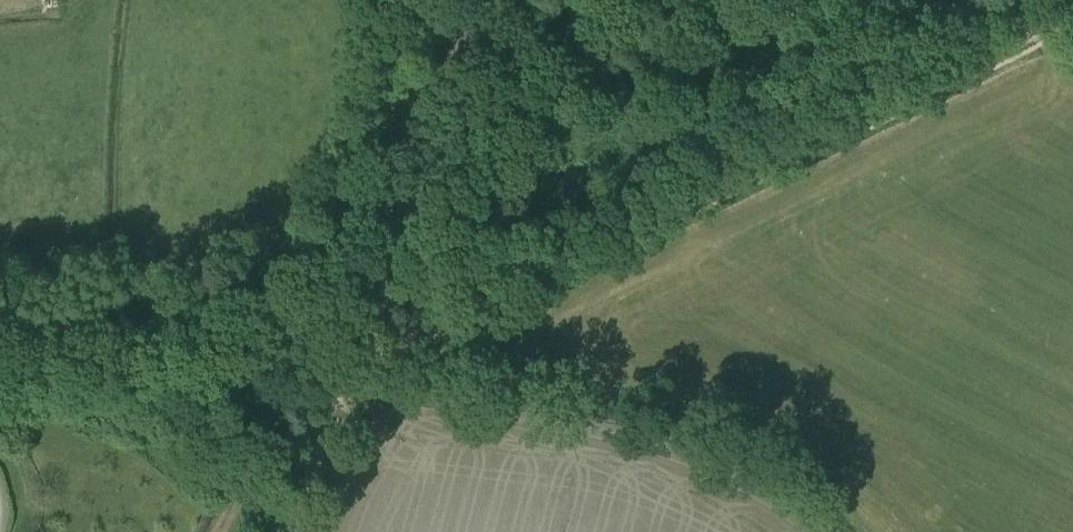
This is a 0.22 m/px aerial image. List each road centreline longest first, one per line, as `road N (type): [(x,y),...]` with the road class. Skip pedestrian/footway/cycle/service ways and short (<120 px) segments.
road 1 (track): [(373,353),(527,286),(1072,5)]
road 2 (unclassified): [(0,369),(174,375),(373,353)]
road 3 (track): [(394,0),(384,278),(373,353)]
road 4 (track): [(373,353),(299,493),(290,531)]

